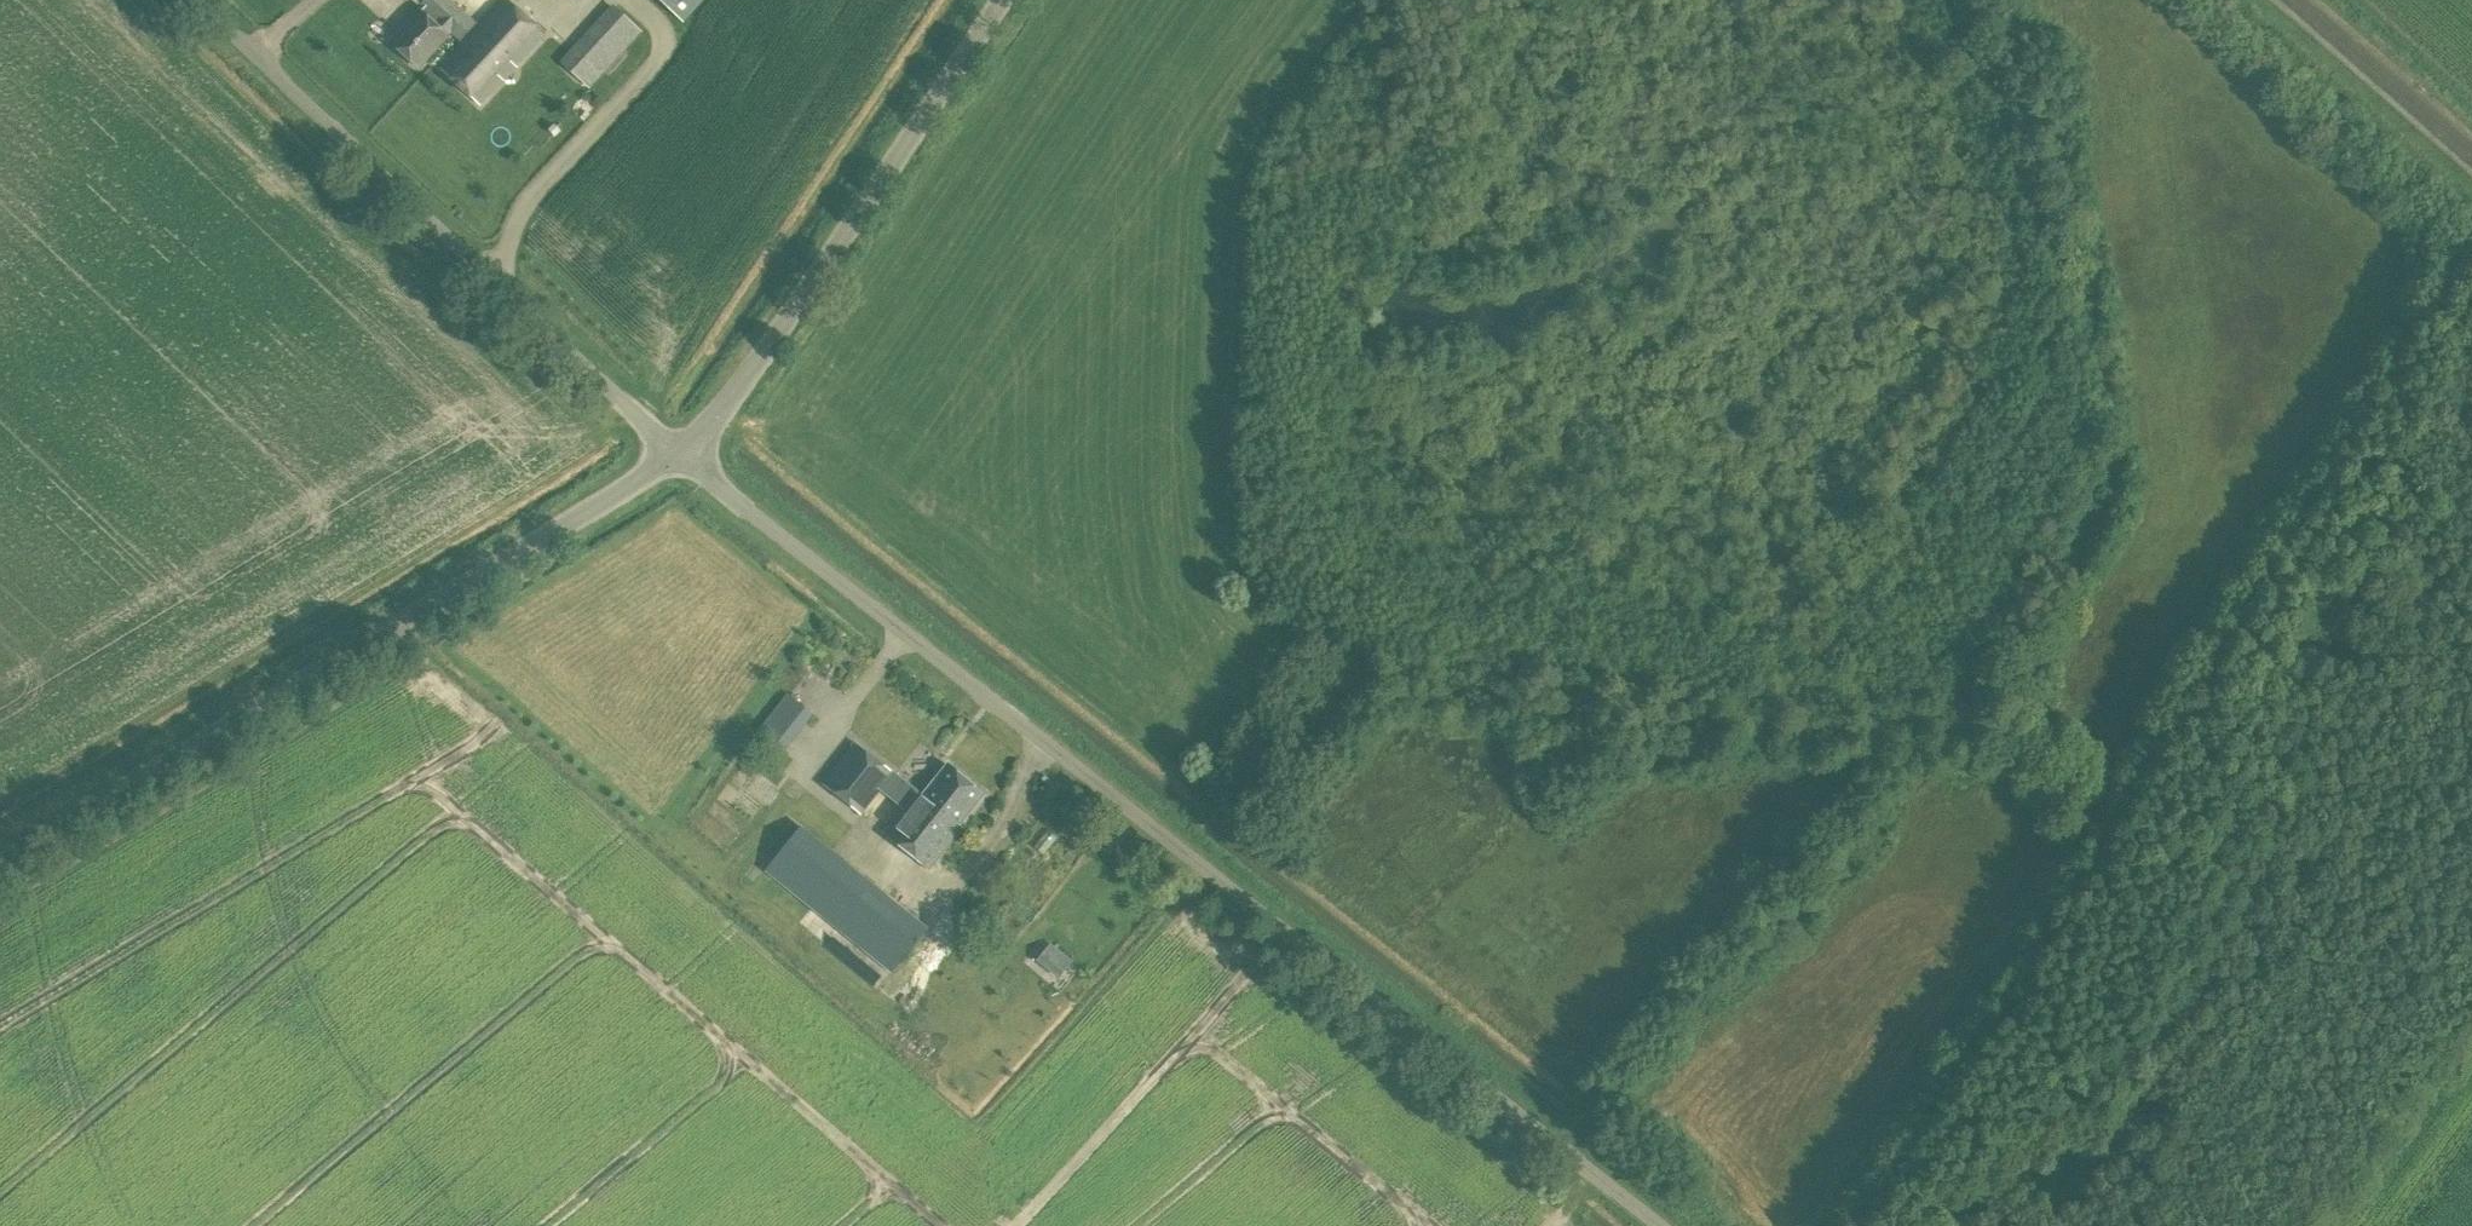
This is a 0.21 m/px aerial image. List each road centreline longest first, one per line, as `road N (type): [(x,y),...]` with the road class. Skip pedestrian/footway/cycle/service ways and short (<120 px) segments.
road 1 (unclassified): [(1653,1225),(679,449)]
road 2 (unclassified): [(0,862),(679,449)]
road 3 (unclassified): [(679,449),(478,276),(188,0)]
road 4 (unclassified): [(679,449),(718,418),(1004,0)]

